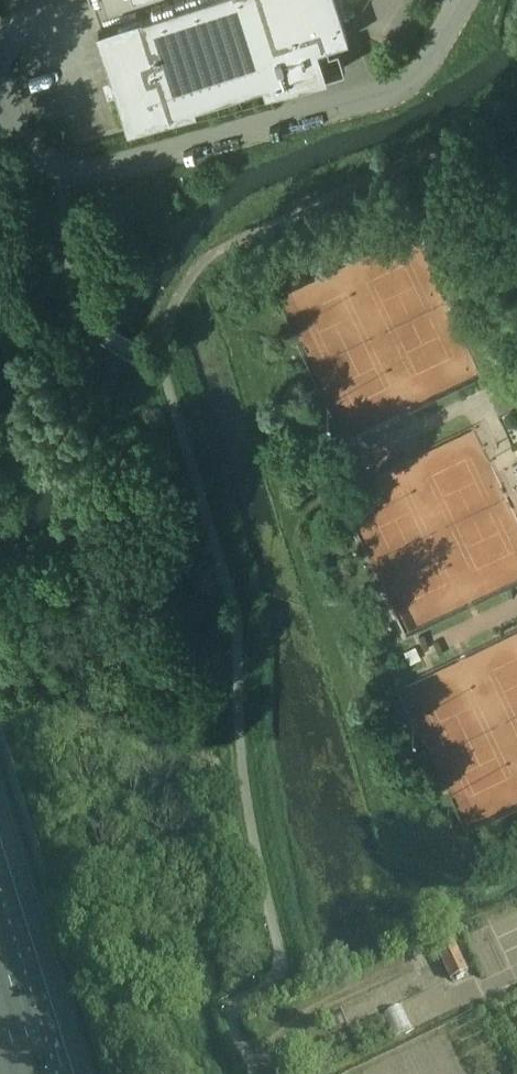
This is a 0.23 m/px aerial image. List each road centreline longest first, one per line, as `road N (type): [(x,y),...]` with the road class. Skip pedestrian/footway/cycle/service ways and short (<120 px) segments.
road 1 (unclassified): [(463,0),(424,66),(388,92),(97,174),(41,160),(11,120),(0,86)]

